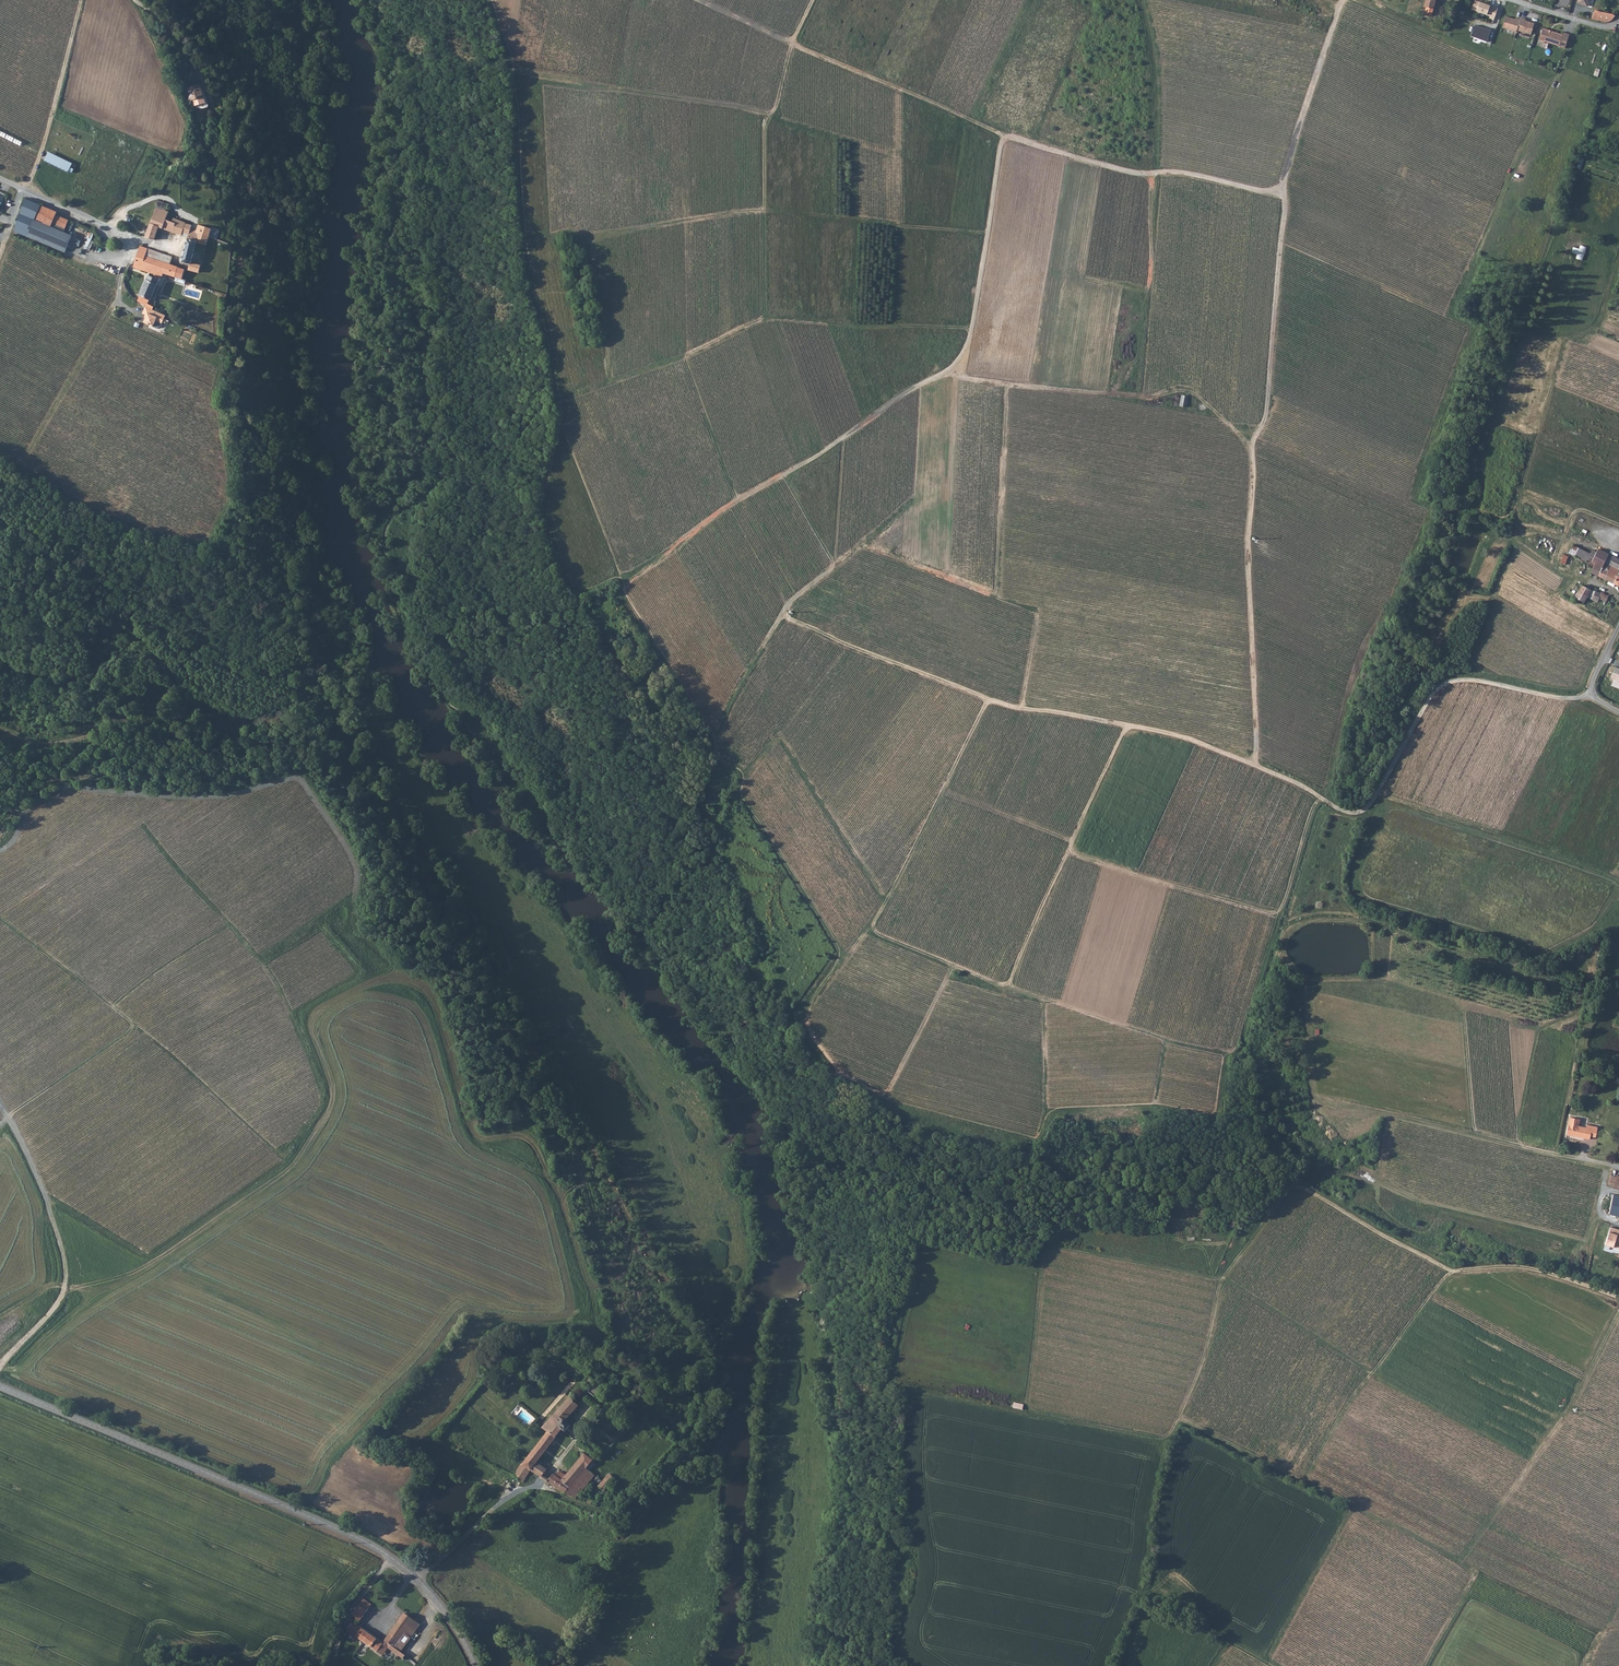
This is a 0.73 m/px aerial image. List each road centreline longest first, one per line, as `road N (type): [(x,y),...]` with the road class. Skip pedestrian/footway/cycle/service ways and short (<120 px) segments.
road 1 (track): [(624,581),(737,501),(944,374),(962,354),(1004,139),(1150,177),(1175,173),(1274,191),(1284,182),(1342,0)]
road 2 (track): [(1577,21),(1446,315),(1472,328),(1415,494),(1428,519),(1365,653),(1323,800),(1277,916)]
road 3 (track): [(1618,1299),(1520,1268),(1455,1272),(1292,1189),(1223,1278),(1372,1374),(1442,1279)]
road 4 (track): [(1274,191),(1283,197),(1283,245),(1318,261),(1325,279),(1250,451),(1255,766)]
road 5 (track): [(868,925),(987,701),(783,616),(713,735)]
road 6 (tertiary): [(0,1387),(366,1543),(439,1604),(476,1665)]
road 7 (track): [(883,1096),(1031,1136),(1058,1107),(1213,1112),(1224,1055),(1236,1054),(1277,916)]
road 8 (track): [(1179,1420),(1166,1441),(1026,1413),(1042,1267),(1061,1250),(1223,1278)]
road 9 (track): [(524,242),(572,229),(591,236),(769,210),(986,233)]
road 10 (track): [(972,328),(766,318),(682,357),(558,398)]
road 11 (track): [(1255,766),(1356,812),(1373,799),(1432,694),(1447,683),(1561,697),(1592,692)]
road 12 (track): [(1223,1278),(1179,1420),(1308,1478),(1372,1374)]
road 13 (track): [(1618,298),(1603,303),(1594,325),(1562,357),(1472,670)]
road 14 (track): [(274,1152),(161,1045),(0,919)]
road 15 (track): [(1008,384),(995,596),(1037,612),(1020,709)]
road 16 (track): [(515,79),(773,116),(792,40)]
road 17 (track): [(700,0),(1004,139)]
road 18 (track): [(1325,267),(1357,276),(1398,187),(1405,141),(1457,5)]
road 19 (track): [(1250,451),(1191,389),(1160,319),(1150,177)]
road 20 (track): [(0,1367),(61,1304),(68,1275),(43,1193),(0,1105)]
road 21 (track): [(1457,1561),(1570,1409),(1618,1309)]
road 22 (track): [(1422,1665),(1474,1574),(1304,1479)]
road 23 (track): [(1010,985),(1126,725)]
road 24 (track): [(1303,984),(1297,990),(1319,1101),(1471,1135)]
road 25 (track): [(134,0),(185,109),(172,167),(132,238)]
road 26 (track): [(944,374),(1168,402),(1191,389)]
road 27 (track): [(773,116),(955,172),(965,116)]
road 28 (track): [(887,898),(780,737),(743,771)]
road 29 (track): [(1277,916),(1068,852)]
road 30 (track): [(1518,1146),(1541,1034),(1580,1005),(1586,964)]
road 31 (track): [(23,190),(51,123),(81,0)]
road 32 (track): [(1158,173),(1159,72),(1144,0)]
road 33 (track): [(783,616),(832,567),(782,475)]
road 34 (track): [(0,1126),(136,1028)]
road 35 (track): [(1081,0),(1096,11),(1036,147)]
road 36 (unclassified): [(178,252),(23,190)]
road 37 (track): [(1166,1041),(1010,985)]
road 38 (track): [(541,1484),(606,1510),(629,1490),(692,1480)]
road 39 (track): [(954,966),(883,1096)]
road 40 (track): [(832,567),(912,499),(953,496)]
road 41 (track): [(1074,841),(942,791)]
road 42 (track): [(987,701),(1126,725)]
road 43 (track): [(1150,188),(1280,234)]
road 44 (track): [(1126,725),(1255,766)]
road 45 (track): [(390,1557),(349,1611),(331,1665)]
road 46 (track): [(1156,1104),(1166,1041),(1224,1055)]

